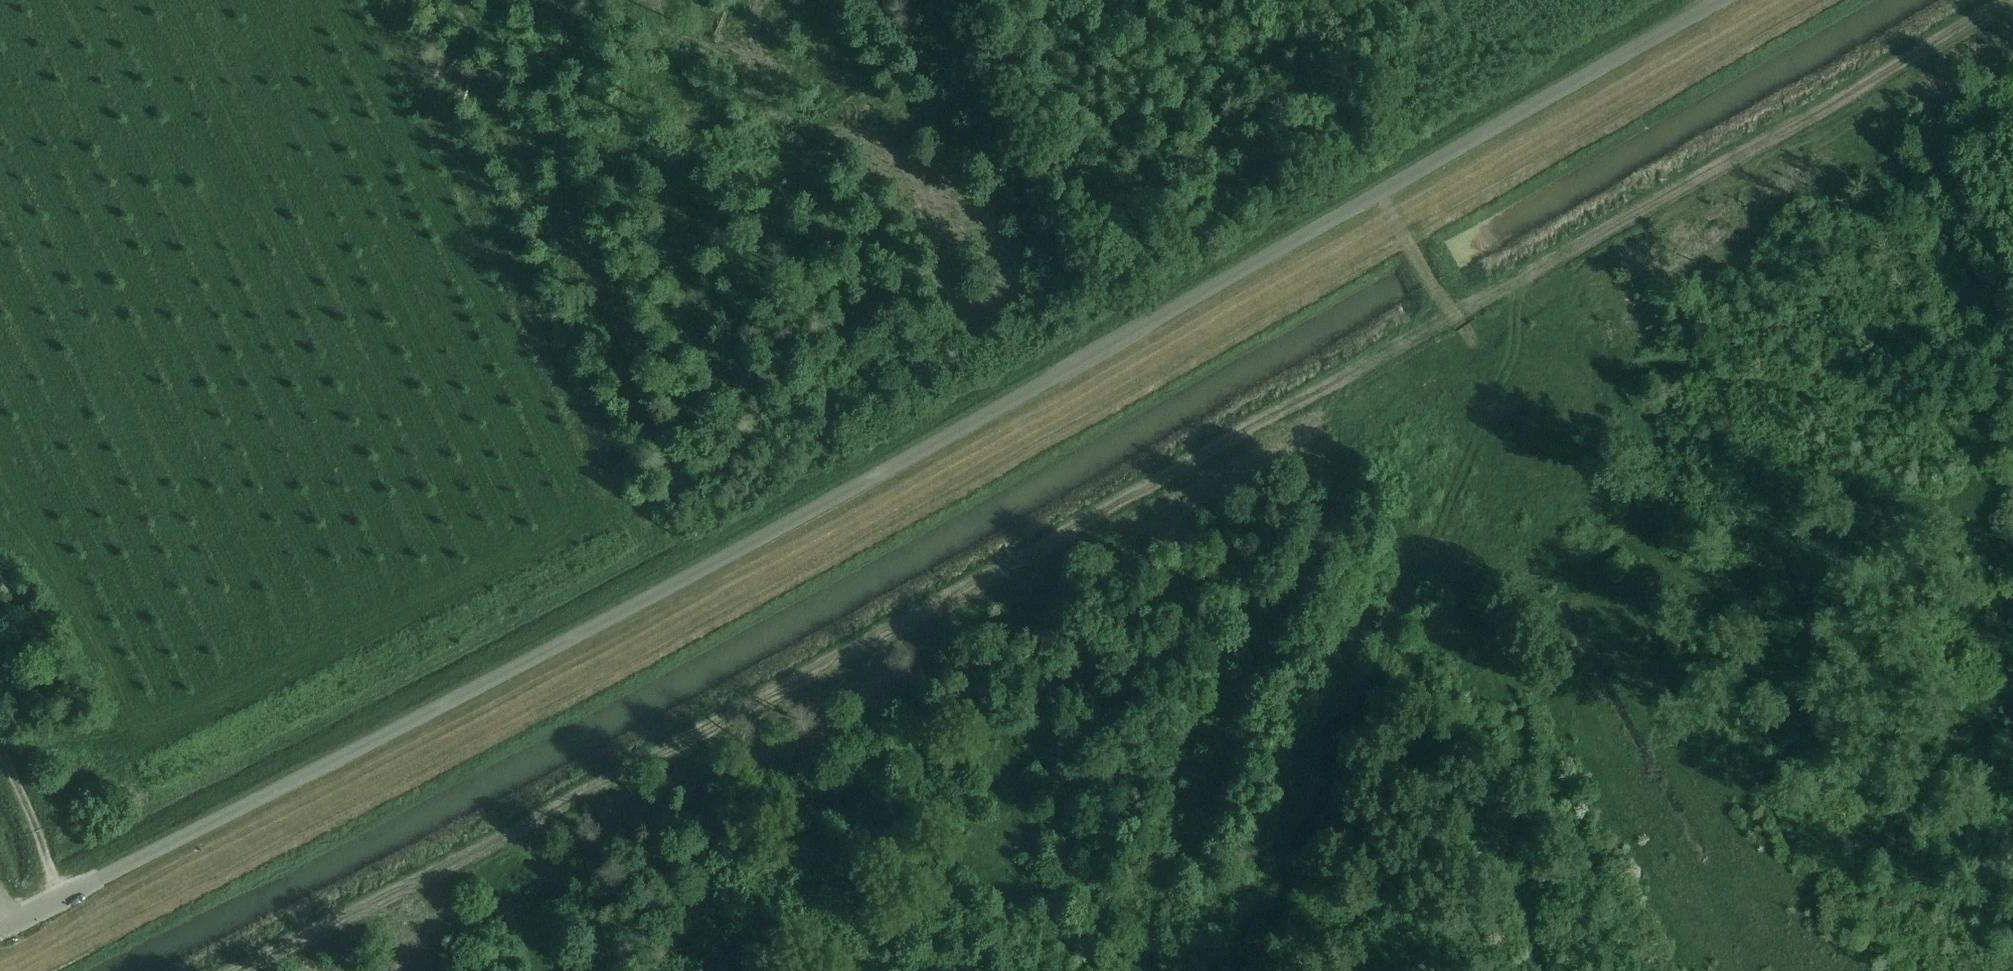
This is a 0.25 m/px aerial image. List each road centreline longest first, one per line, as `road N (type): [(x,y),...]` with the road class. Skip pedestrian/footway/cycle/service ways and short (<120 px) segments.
road 1 (unclassified): [(10,924),(562,644),(1722,0)]

